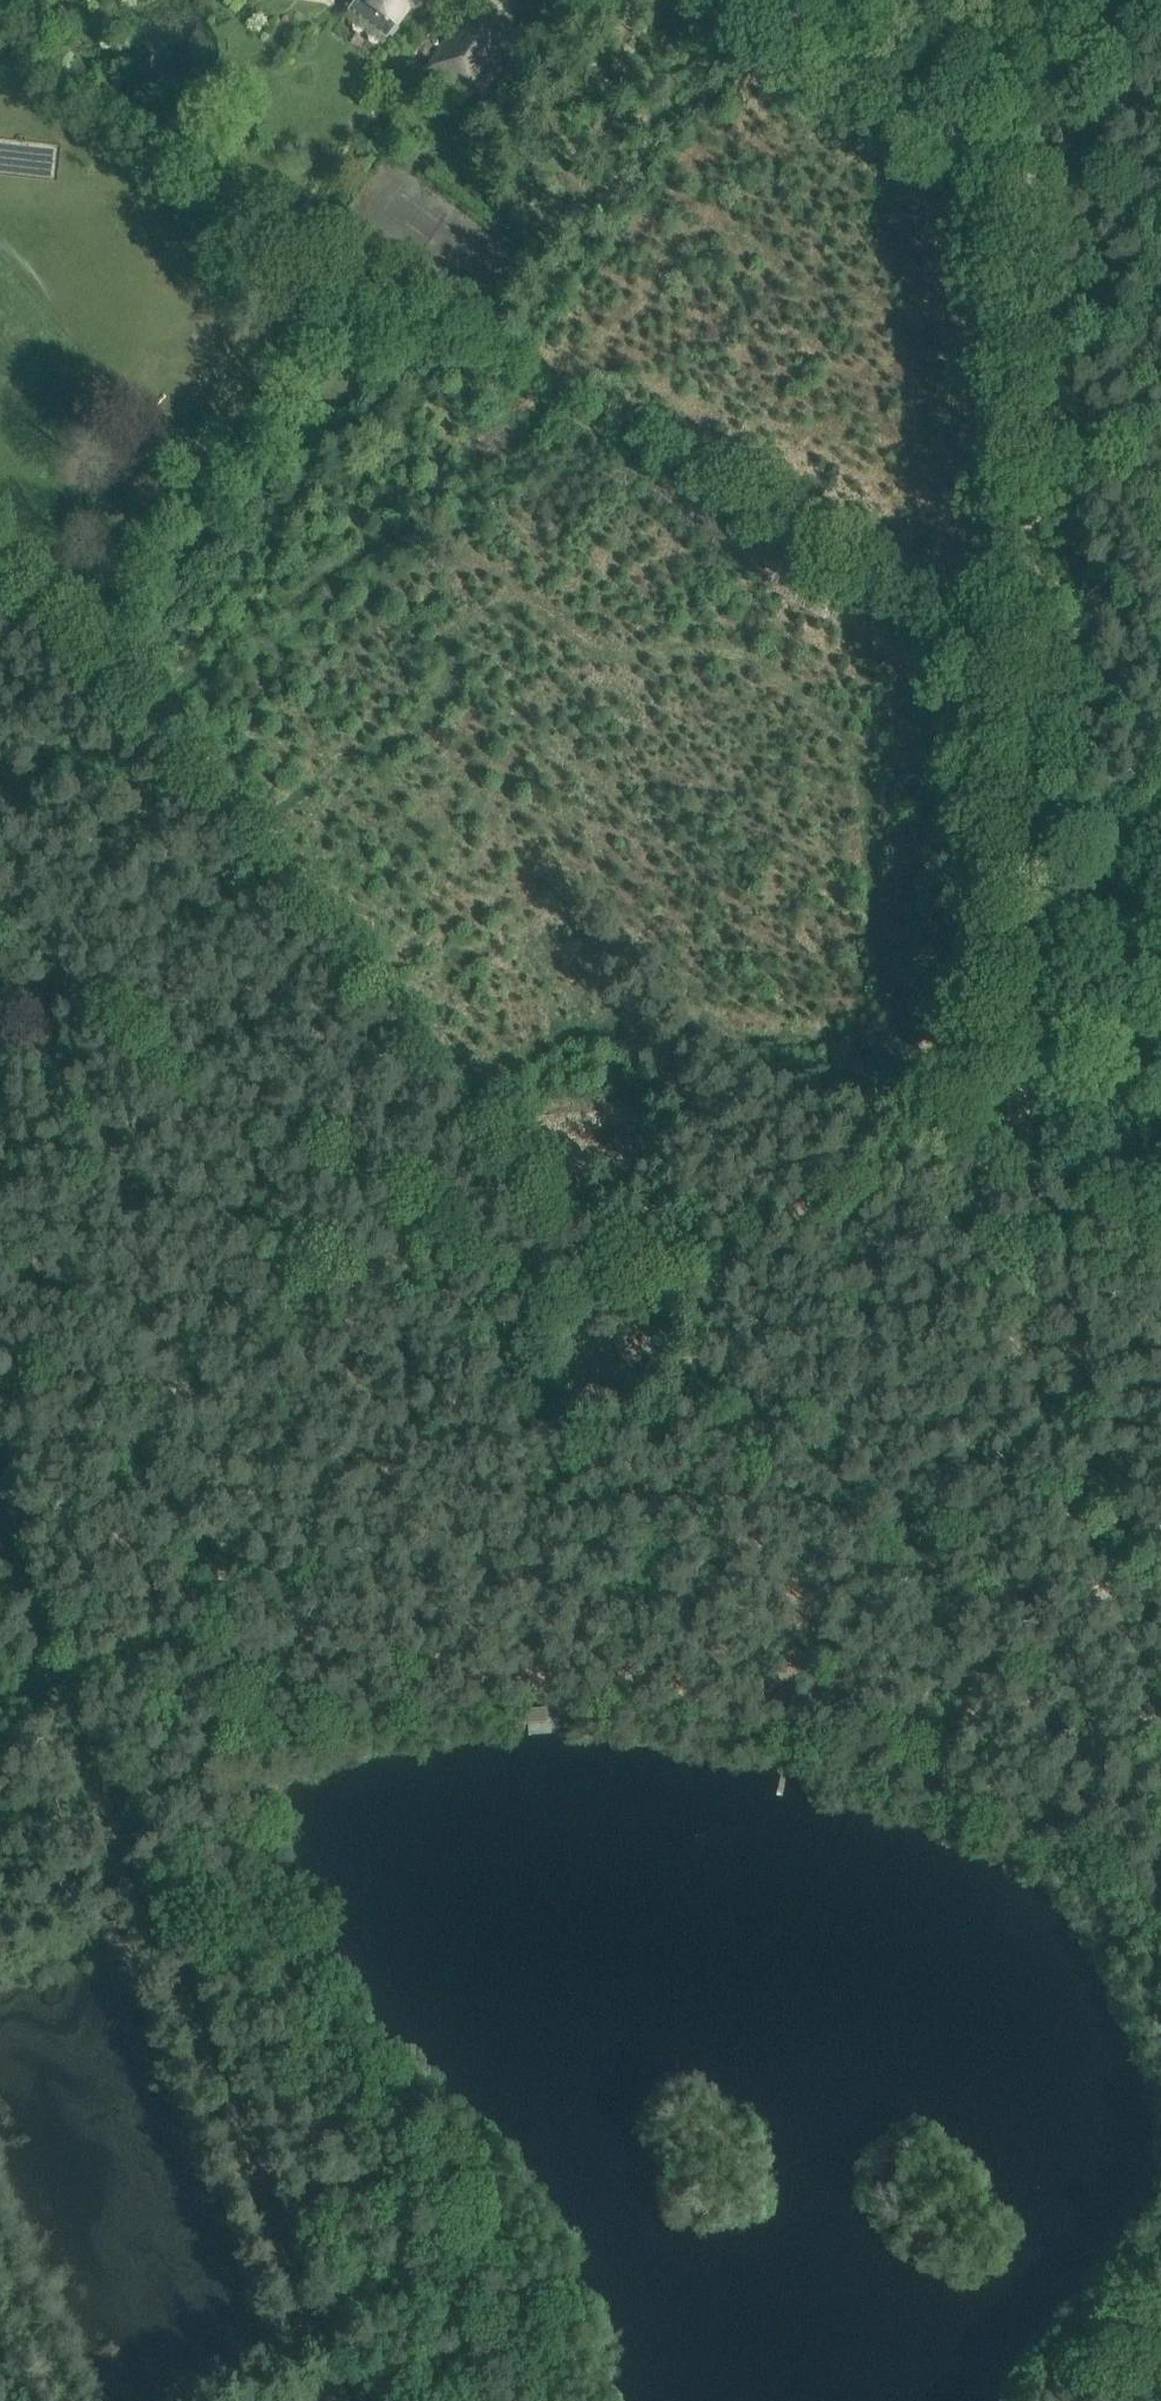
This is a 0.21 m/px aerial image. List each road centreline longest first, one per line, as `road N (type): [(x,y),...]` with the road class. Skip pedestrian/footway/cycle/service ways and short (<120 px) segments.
road 1 (track): [(1160,1731),(1063,1500),(1026,1386),(1019,1313),(1016,440),(1029,191)]
road 2 (track): [(1029,191),(764,0)]
road 3 (track): [(1055,0),(1045,27),(1029,191)]

